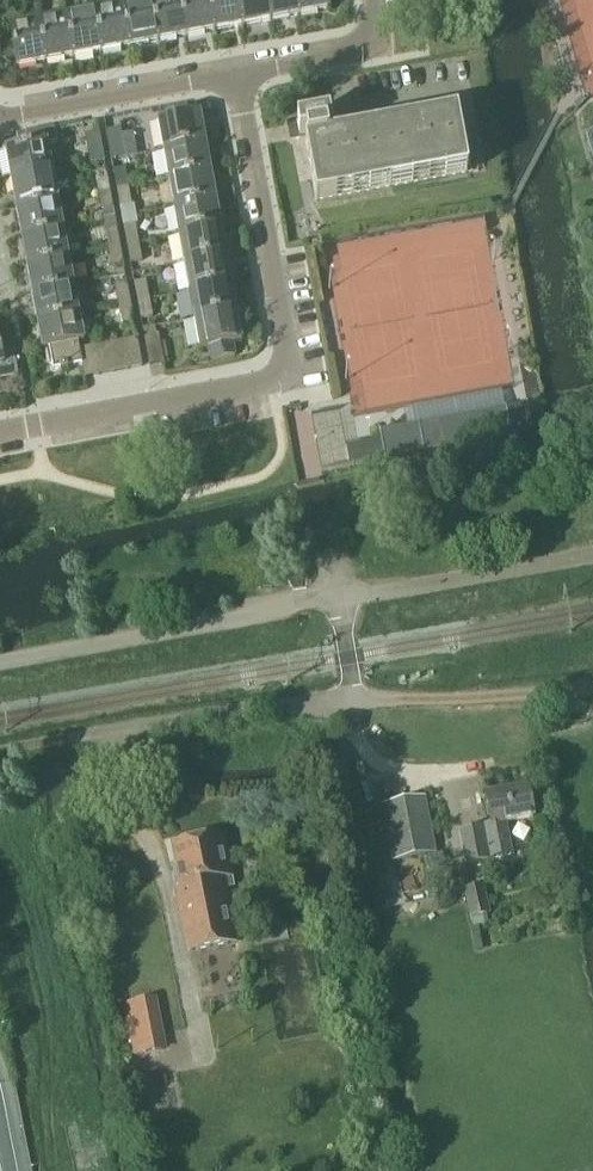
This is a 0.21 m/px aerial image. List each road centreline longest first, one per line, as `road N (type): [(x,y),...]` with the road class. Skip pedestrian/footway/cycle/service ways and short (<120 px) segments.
road 1 (residential): [(0,430),(289,372),(239,78)]
road 2 (unclassified): [(0,660),(337,599)]
road 3 (unclassified): [(354,701),(270,705),(111,732)]
road 4 (residential): [(0,119),(239,78)]
road 5 (unclassified): [(592,685),(354,701)]
road 6 (residential): [(239,78),(363,58),(367,0)]

